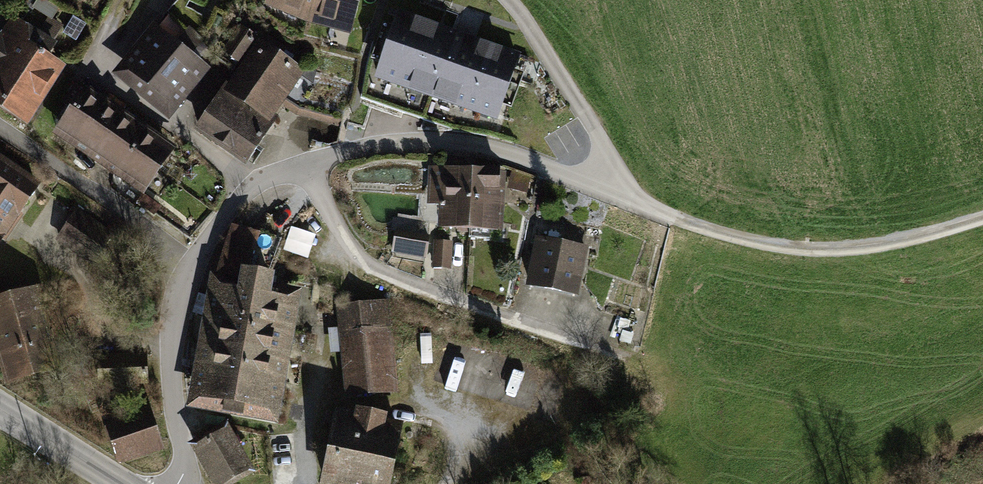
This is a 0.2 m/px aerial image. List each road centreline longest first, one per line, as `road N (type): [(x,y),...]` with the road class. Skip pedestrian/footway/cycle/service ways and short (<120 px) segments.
road 1 (track): [(982,223),(876,250),(783,253),(639,205)]
road 2 (track): [(639,205),(511,0)]
road 3 (track): [(449,483),(463,455),(440,409),(400,400),(304,411)]
road 4 (tertiary): [(121,483),(0,410)]

